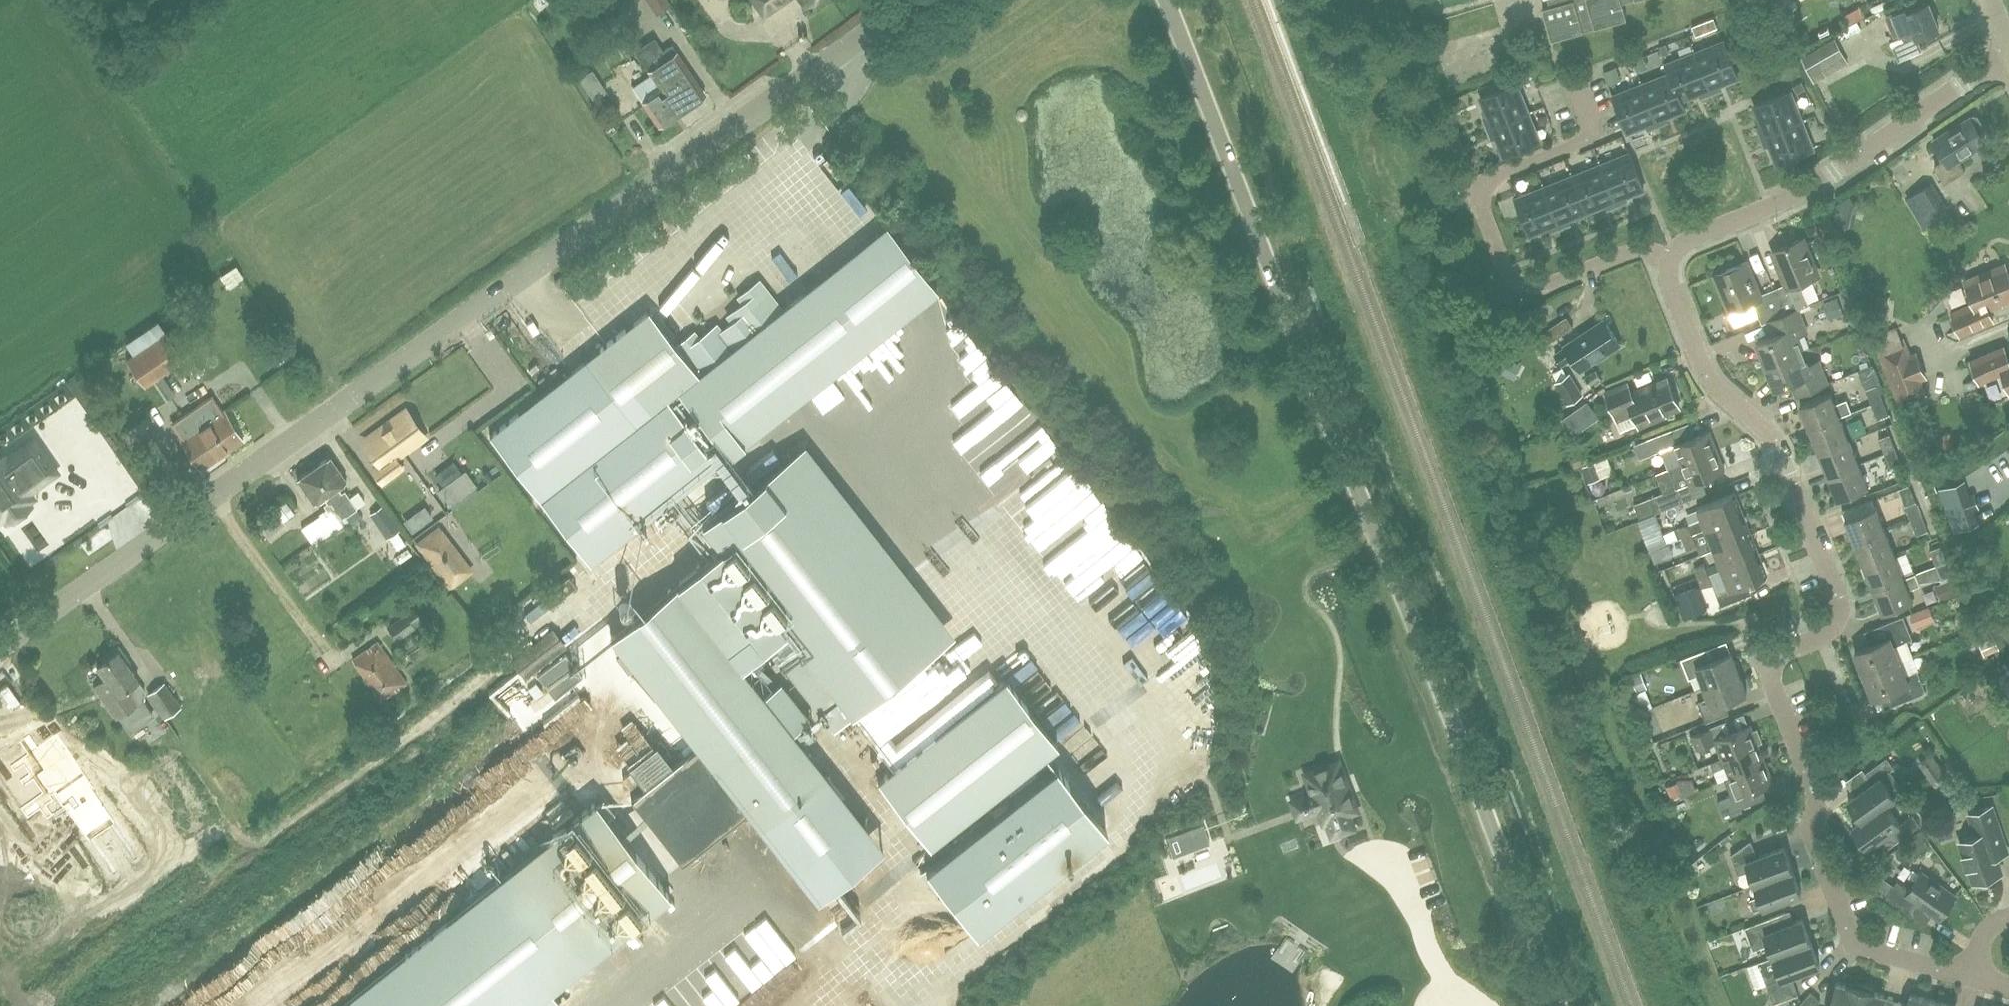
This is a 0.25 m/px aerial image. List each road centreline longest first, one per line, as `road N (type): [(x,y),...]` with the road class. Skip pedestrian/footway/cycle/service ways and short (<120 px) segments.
road 1 (tertiary): [(0,646),(914,0)]
road 2 (unclassified): [(1558,1005),(1166,0)]
road 3 (residential): [(1671,261),(1634,252),(1531,287),(1503,266),(1485,192),(1508,172),(1590,136),(1574,76)]
road 4 (residential): [(1821,638),(1838,620),(1838,599),(1776,450),(1705,372),(1671,289),(1671,261)]
road 5 (residential): [(1968,975),(1872,952),(1851,936),(1814,839),(1815,791),(1774,686),(1775,662)]
road 6 (residential): [(1671,261),(1686,242),(1796,195),(2008,59)]

